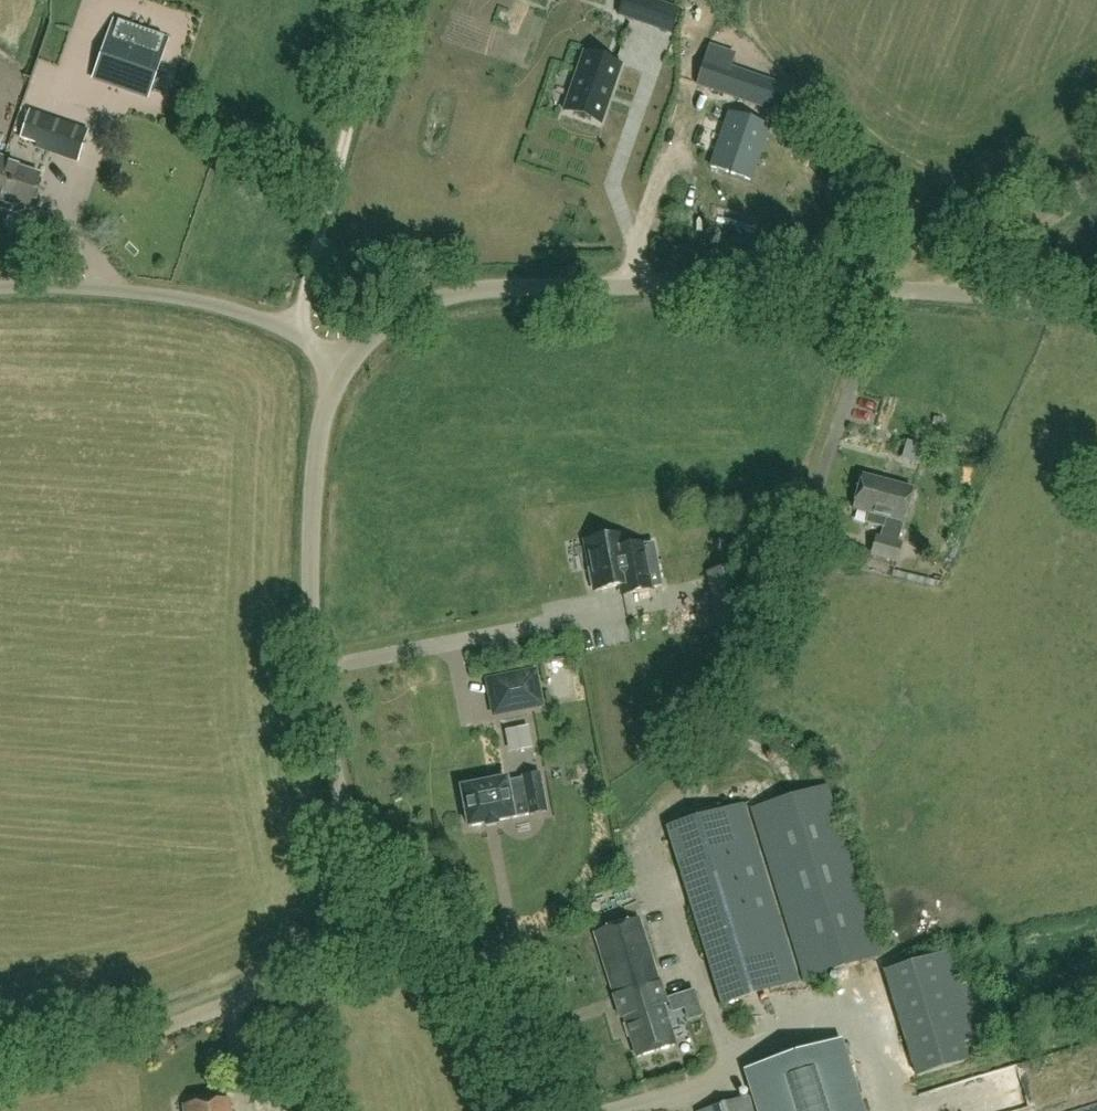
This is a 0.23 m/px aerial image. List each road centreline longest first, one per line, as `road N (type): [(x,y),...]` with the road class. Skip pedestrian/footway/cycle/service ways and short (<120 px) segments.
road 1 (unclassified): [(345,368),(409,308),(454,291),(571,284),(954,293)]
road 2 (unclassified): [(406,926),(350,836),(312,637),(314,472),(323,417),(345,368)]
road 3 (unclassified): [(0,1072),(180,1021),(406,926)]
road 4 (unclassified): [(345,368),(300,328),(229,309),(159,294),(0,288)]
road 5 (track): [(300,328),(373,44),(392,0)]
road 6 (unclassified): [(532,1110),(493,995),(466,965),(406,926)]
road 7 (track): [(1096,176),(954,293)]
road 8 (unclassified): [(1096,307),(954,293)]

